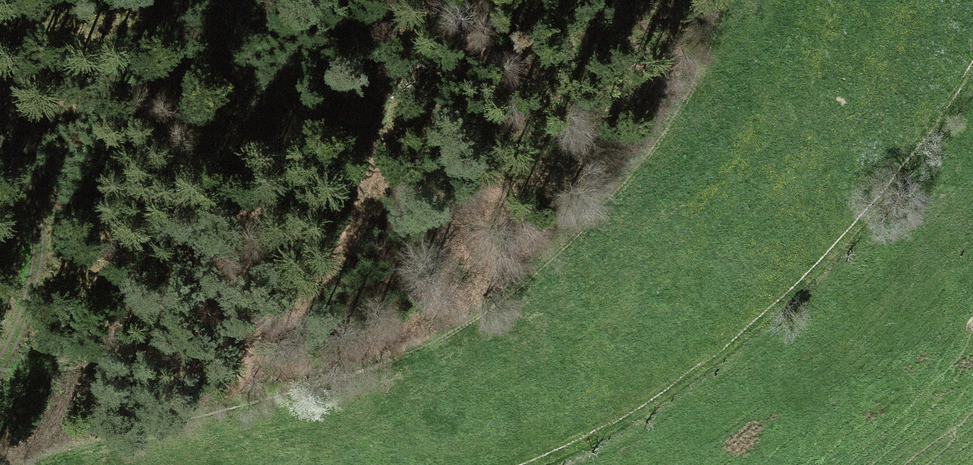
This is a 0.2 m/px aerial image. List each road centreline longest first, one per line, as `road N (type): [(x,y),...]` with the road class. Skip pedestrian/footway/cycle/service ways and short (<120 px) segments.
road 1 (track): [(972,63),(815,271),(596,437),(525,464)]
road 2 (track): [(44,464),(363,396),(510,318),(600,252)]
road 3 (track): [(0,367),(40,258),(41,219),(12,161),(0,111)]

